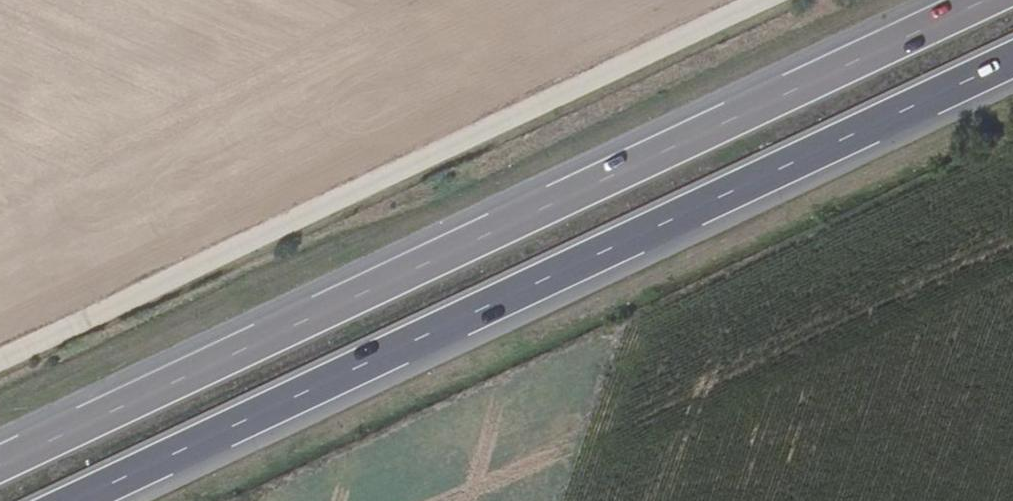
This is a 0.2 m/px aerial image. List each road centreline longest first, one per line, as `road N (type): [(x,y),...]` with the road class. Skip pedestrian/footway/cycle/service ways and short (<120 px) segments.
road 1 (trunk): [(984,0),(0,464)]
road 2 (trunk): [(74,500),(1012,59)]
road 3 (track): [(0,351),(745,0)]

